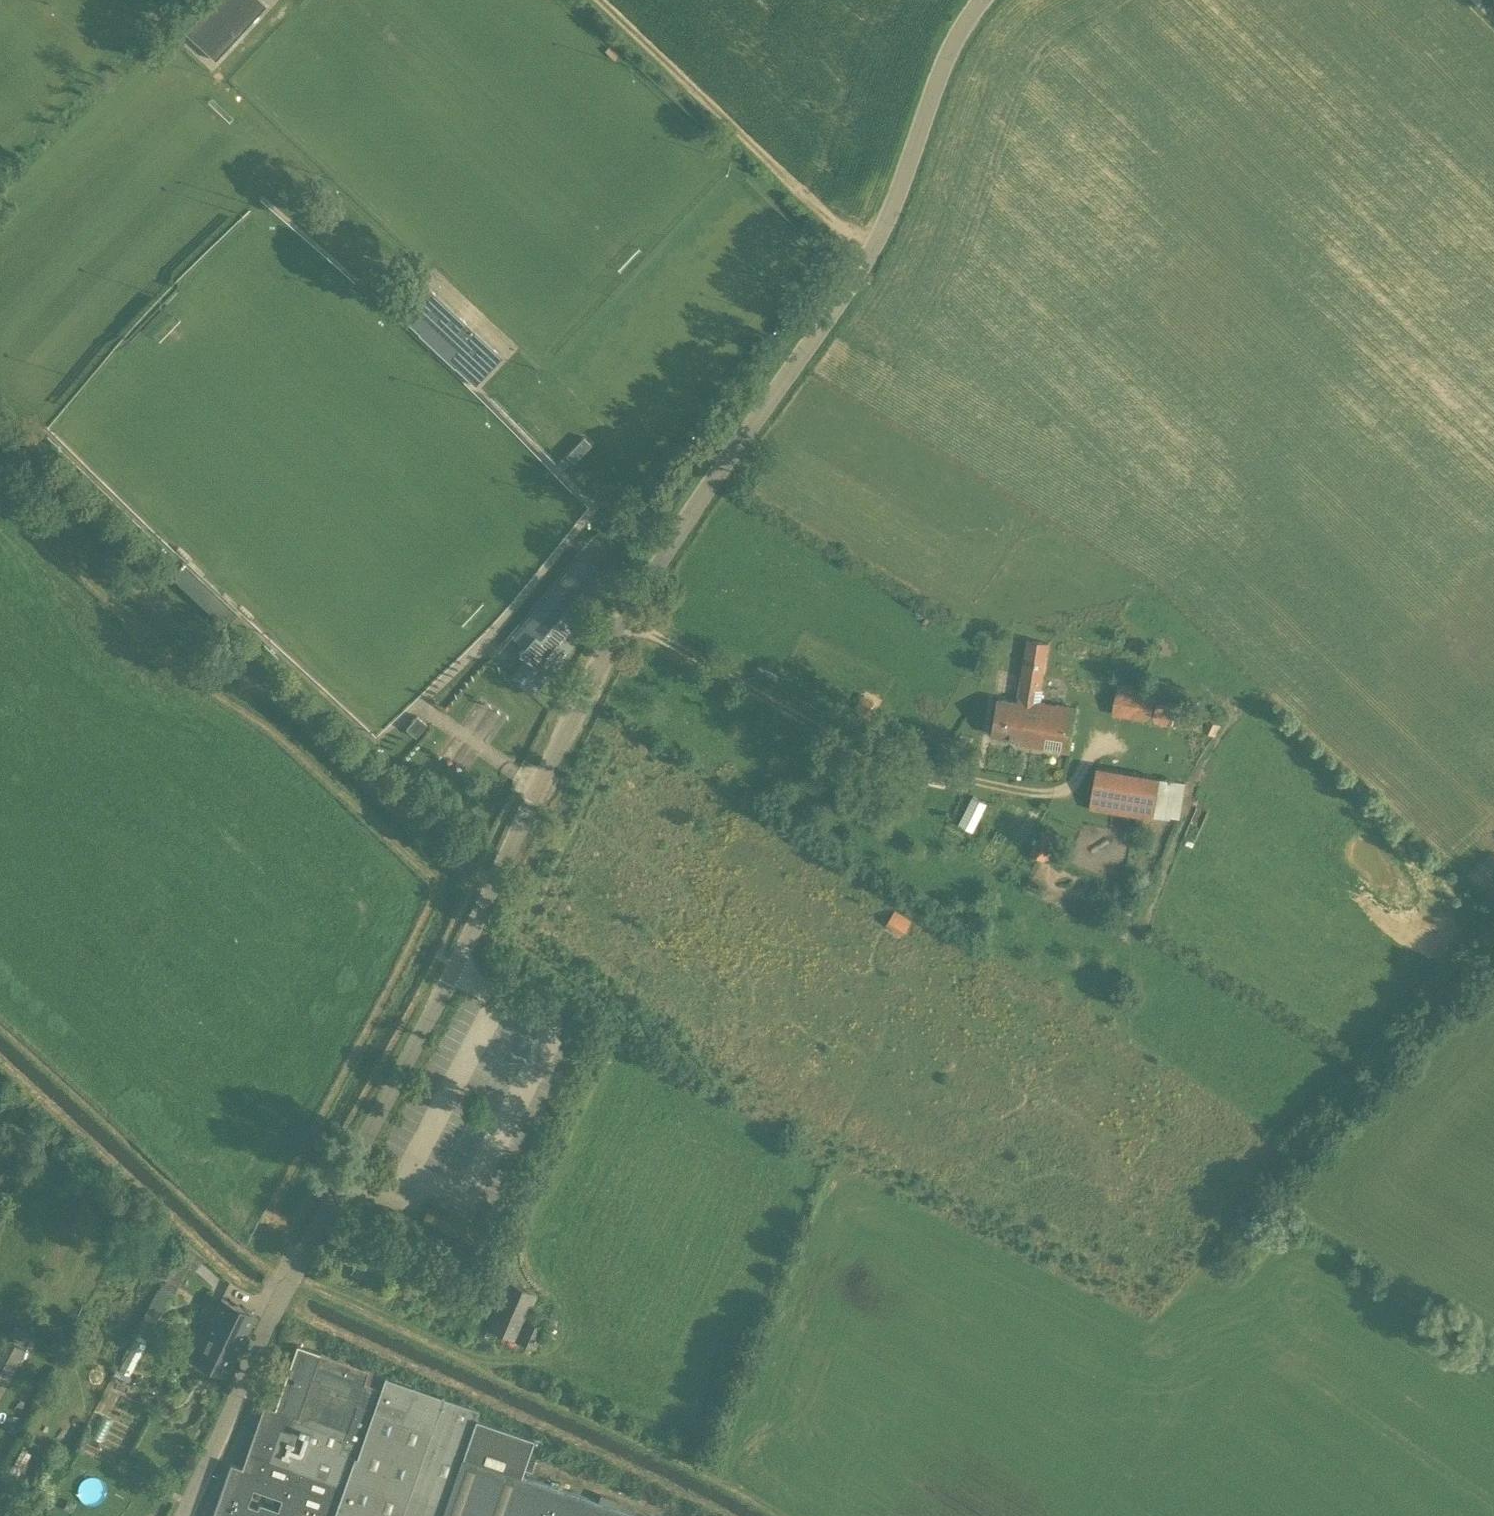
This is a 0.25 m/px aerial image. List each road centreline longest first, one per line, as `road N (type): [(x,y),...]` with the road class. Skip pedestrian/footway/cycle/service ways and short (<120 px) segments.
road 1 (unclassified): [(183,1515),(295,1270),(612,638),(866,257),(958,42),(985,0)]
road 2 (track): [(866,257),(600,0)]

